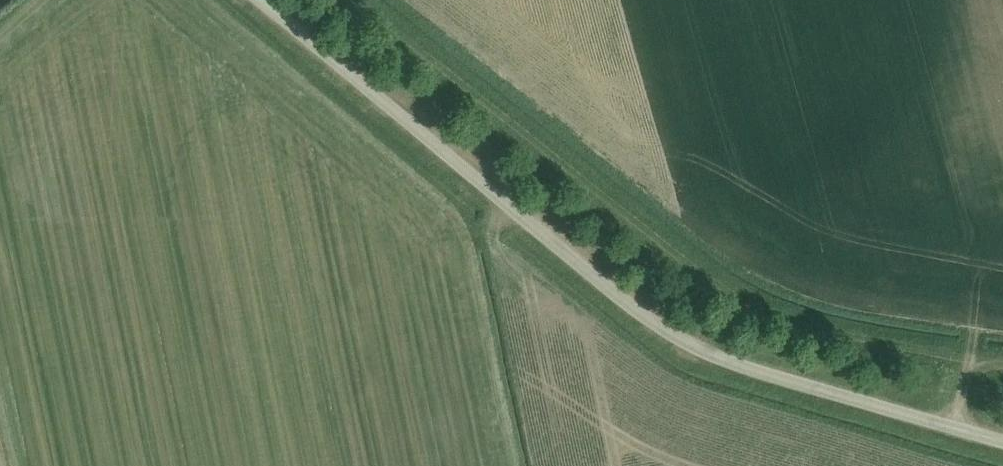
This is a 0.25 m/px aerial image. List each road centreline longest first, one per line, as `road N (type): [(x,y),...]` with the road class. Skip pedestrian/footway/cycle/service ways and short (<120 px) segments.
road 1 (unclassified): [(1002,440),(728,360),(655,326),(255,0)]
road 2 (track): [(1002,363),(814,333),(711,287),(357,0)]

